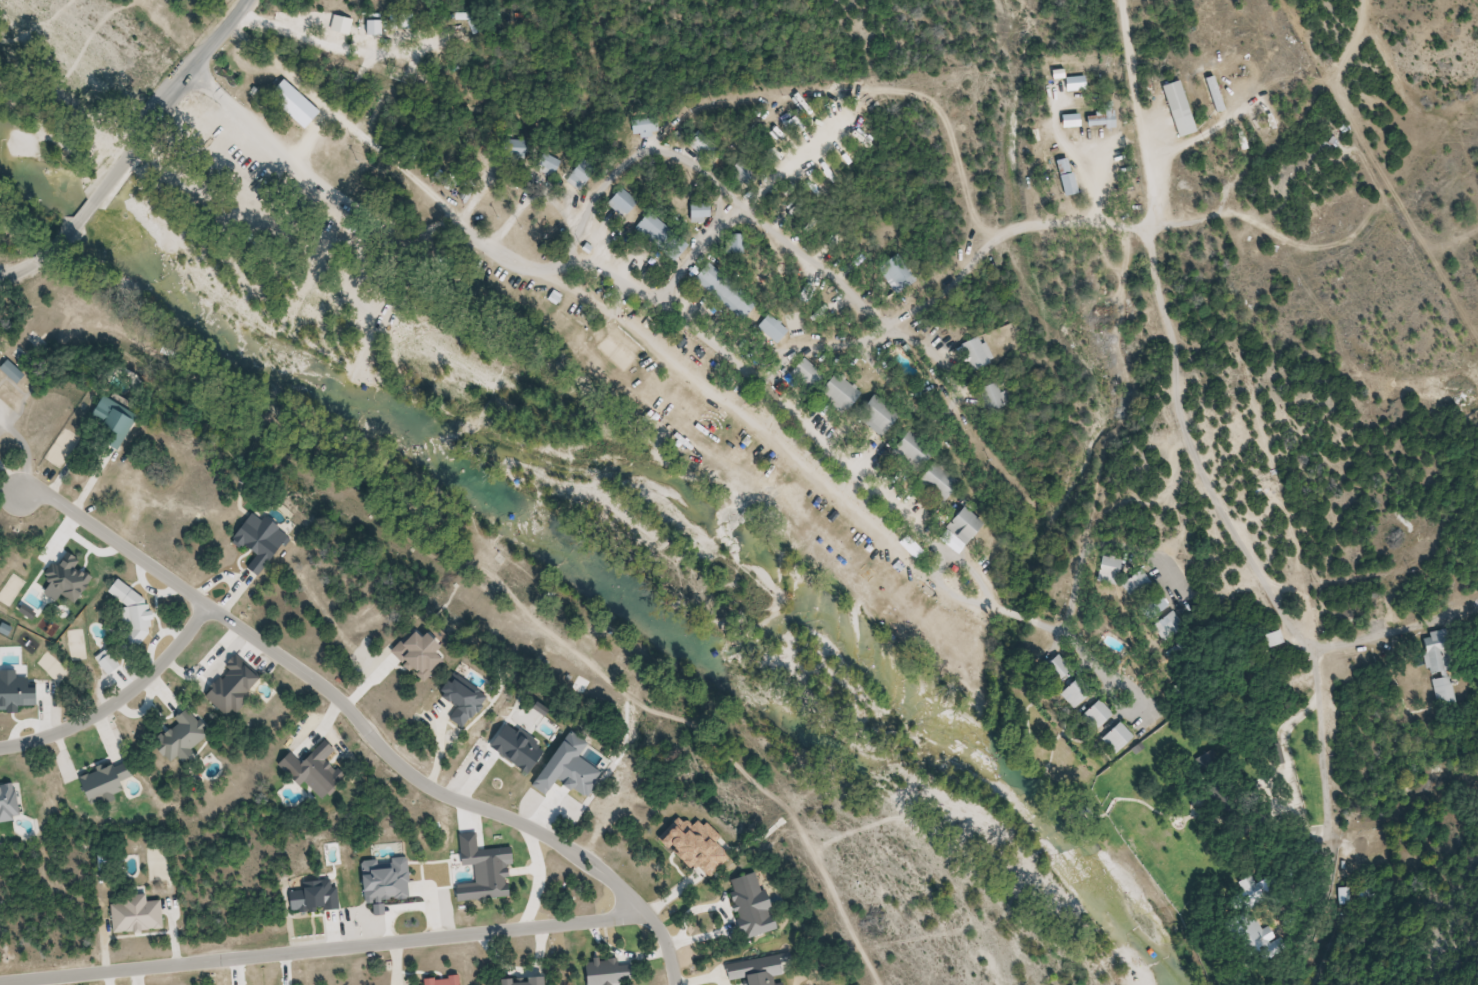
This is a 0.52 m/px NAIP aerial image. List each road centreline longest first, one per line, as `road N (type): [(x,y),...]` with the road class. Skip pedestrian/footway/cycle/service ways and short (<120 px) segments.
road 1 (residential): [(197,71),(339,200),(392,229),(455,226),(618,316),(907,562)]
road 2 (residential): [(677,984),(658,922),(593,866),(530,826),(426,786),(324,687),(53,498),(18,496)]
road 3 (residential): [(726,405),(795,352),(848,344),(933,300),(991,243),(1082,222),(1147,238),(1147,148),(1123,0)]
road 4 (residential): [(647,916),(0,983)]
road 5 (tertiary): [(92,202),(163,102),(256,0)]
road 6 (residential): [(0,749),(54,736),(119,702),(208,607)]

